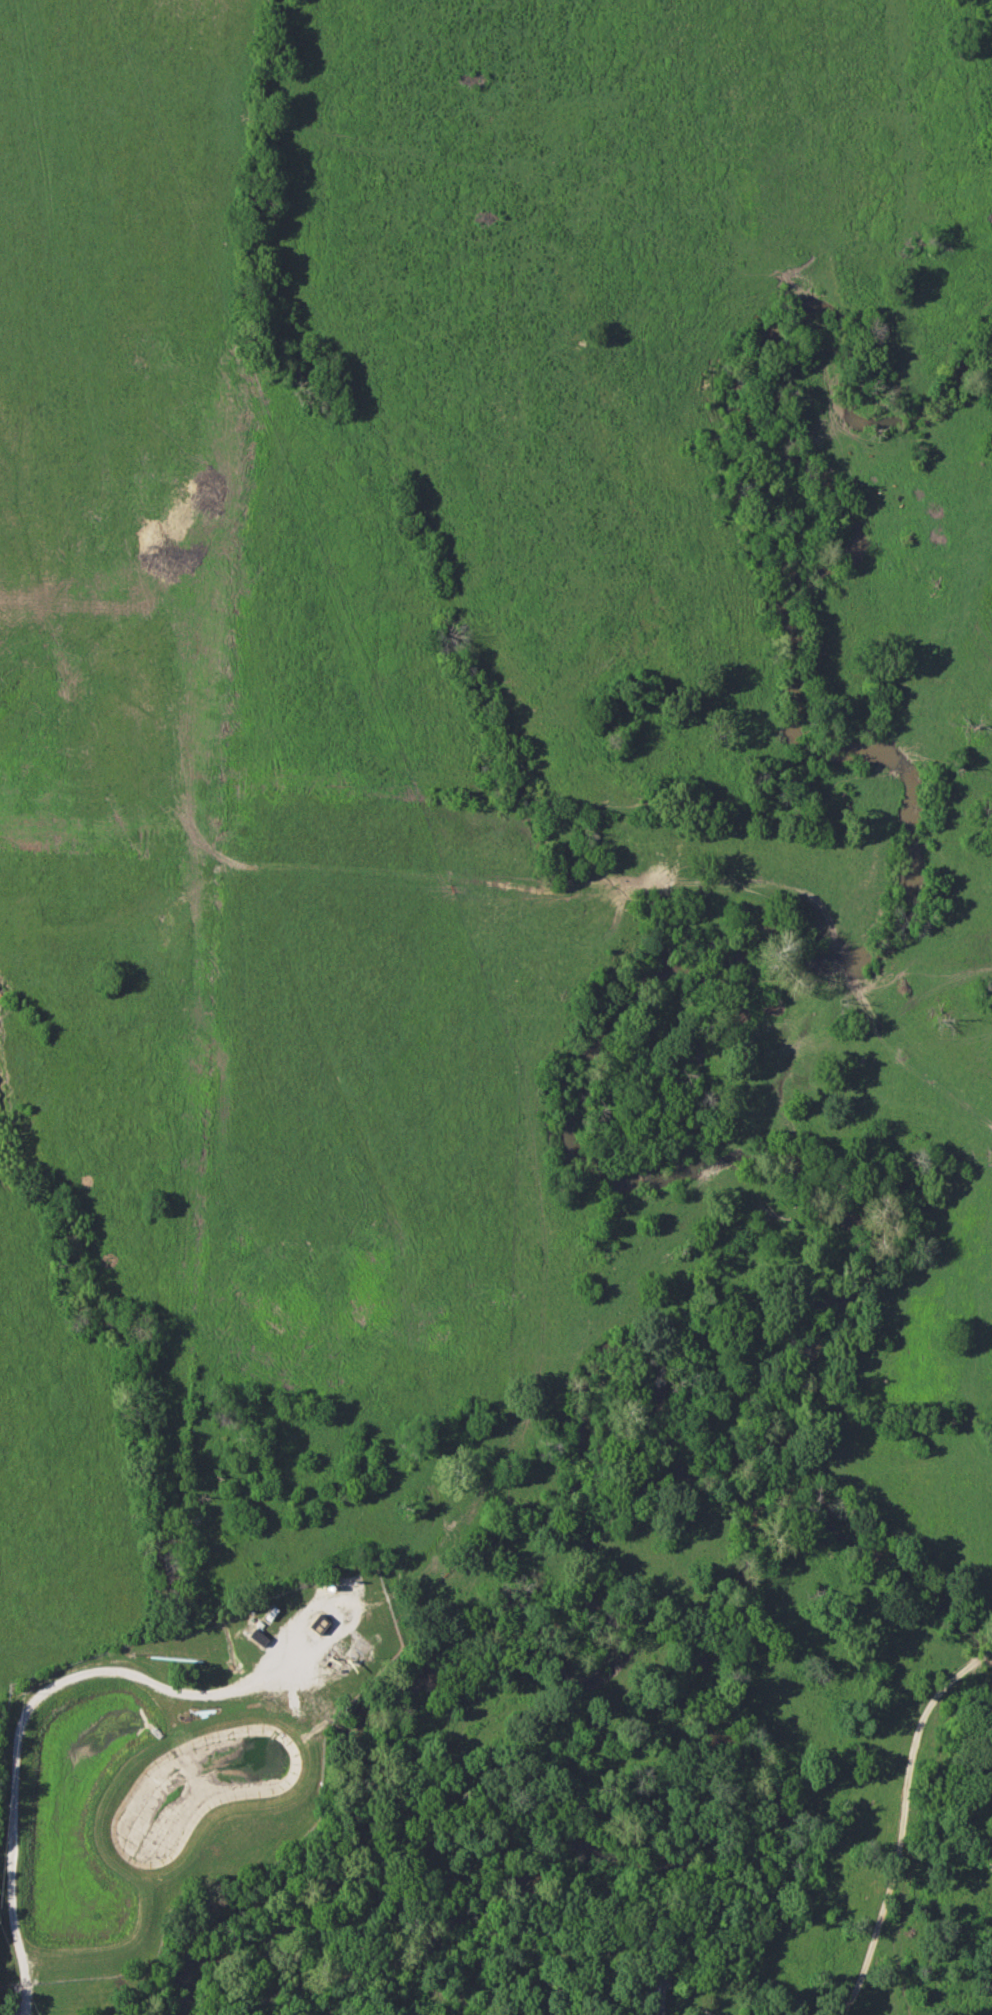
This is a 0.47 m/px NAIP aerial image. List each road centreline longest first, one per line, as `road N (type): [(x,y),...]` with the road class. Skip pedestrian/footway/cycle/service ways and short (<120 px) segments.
road 1 (tertiary): [(440,1151),(35,85),(13,0)]

